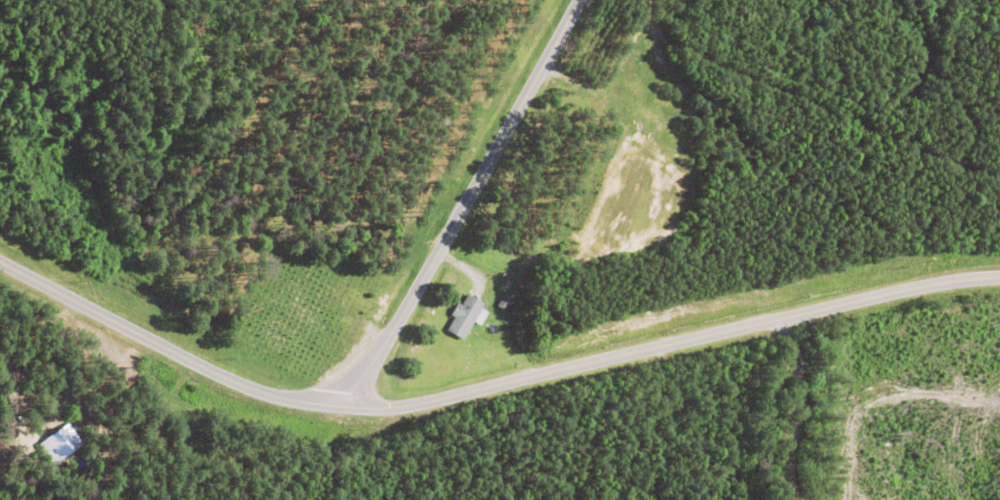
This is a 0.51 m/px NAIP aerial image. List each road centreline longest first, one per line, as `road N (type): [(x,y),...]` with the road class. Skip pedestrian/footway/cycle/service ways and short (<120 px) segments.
road 1 (residential): [(999,285),(882,294),(357,412),(243,384),(0,260)]
road 2 (residential): [(357,412),(372,351),(482,190),(581,0)]

